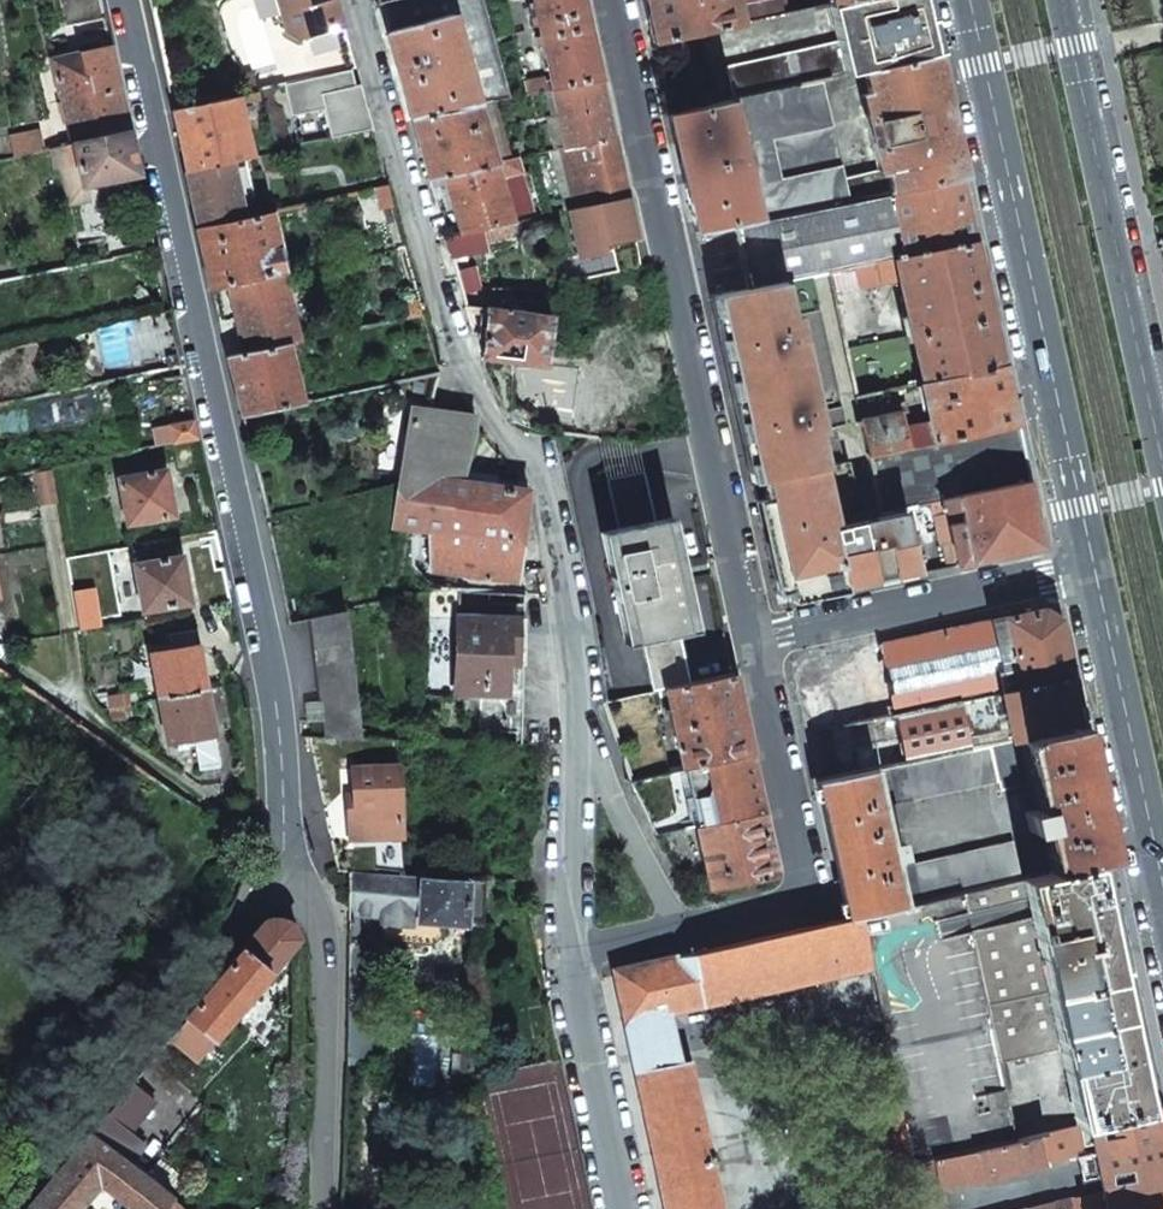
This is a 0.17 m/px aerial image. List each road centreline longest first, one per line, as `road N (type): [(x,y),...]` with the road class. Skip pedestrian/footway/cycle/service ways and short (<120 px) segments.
road 1 (residential): [(127,0),(277,705),(281,872)]
road 2 (residential): [(752,639),(612,0)]
road 3 (secondary): [(959,0),(1083,566)]
road 4 (residential): [(557,522),(428,247),(362,0)]
road 5 (residential): [(1162,440),(1068,0)]
road 6 (residential): [(571,956),(557,522)]
road 7 (residential): [(8,1208),(281,872)]
road 8 (residential): [(557,522),(607,791),(687,927)]
road 9 (residential): [(687,927),(821,896),(752,639)]
road 10 (secondary): [(1083,566),(1162,932)]
road 11 (residential): [(281,872),(319,949),(321,1208)]
road 12 (residential): [(752,639),(1083,566)]
road 13 (residential): [(628,1208),(571,956)]

